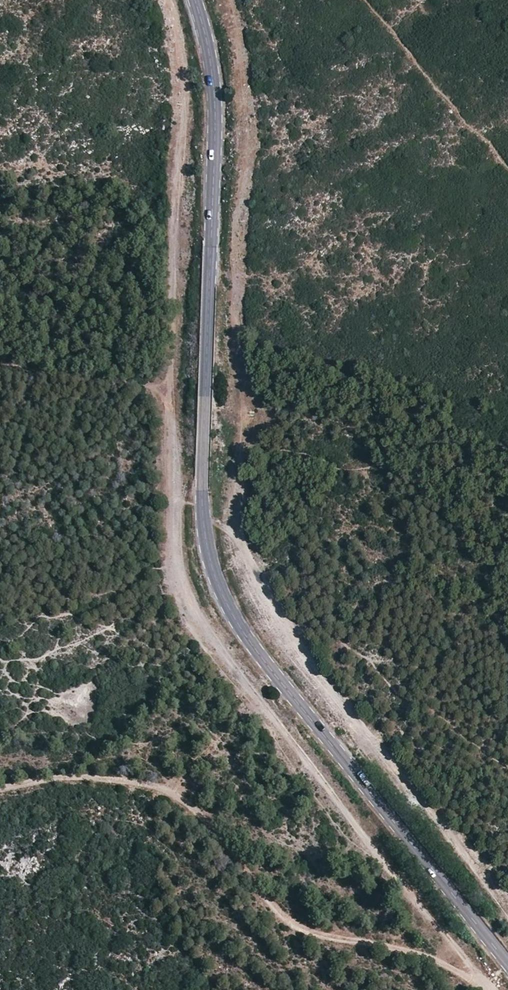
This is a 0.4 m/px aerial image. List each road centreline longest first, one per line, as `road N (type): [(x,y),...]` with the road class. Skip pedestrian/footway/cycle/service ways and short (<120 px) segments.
road 1 (track): [(164,0),(185,96),(173,204),(175,565),(191,609),(239,682),(489,989)]
road 2 (secondary): [(507,956),(265,658),(213,565),(203,491),(214,98),(194,0)]

